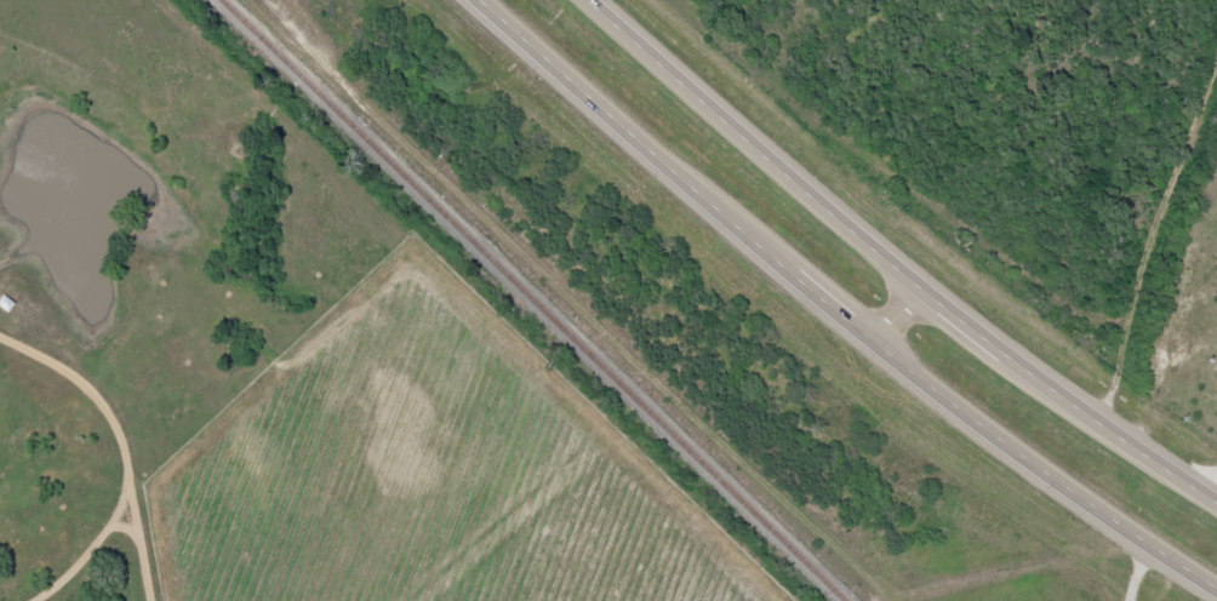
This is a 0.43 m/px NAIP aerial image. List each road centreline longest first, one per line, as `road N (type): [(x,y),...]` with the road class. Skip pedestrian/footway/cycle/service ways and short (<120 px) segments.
road 1 (trunk): [(478,0),(807,293),(1216,594)]
road 2 (trunk): [(1216,494),(994,344),(815,201),(587,0)]
road 3 (residential): [(1130,600),(1216,192)]
road 4 (residential): [(169,600),(99,382),(0,245)]

